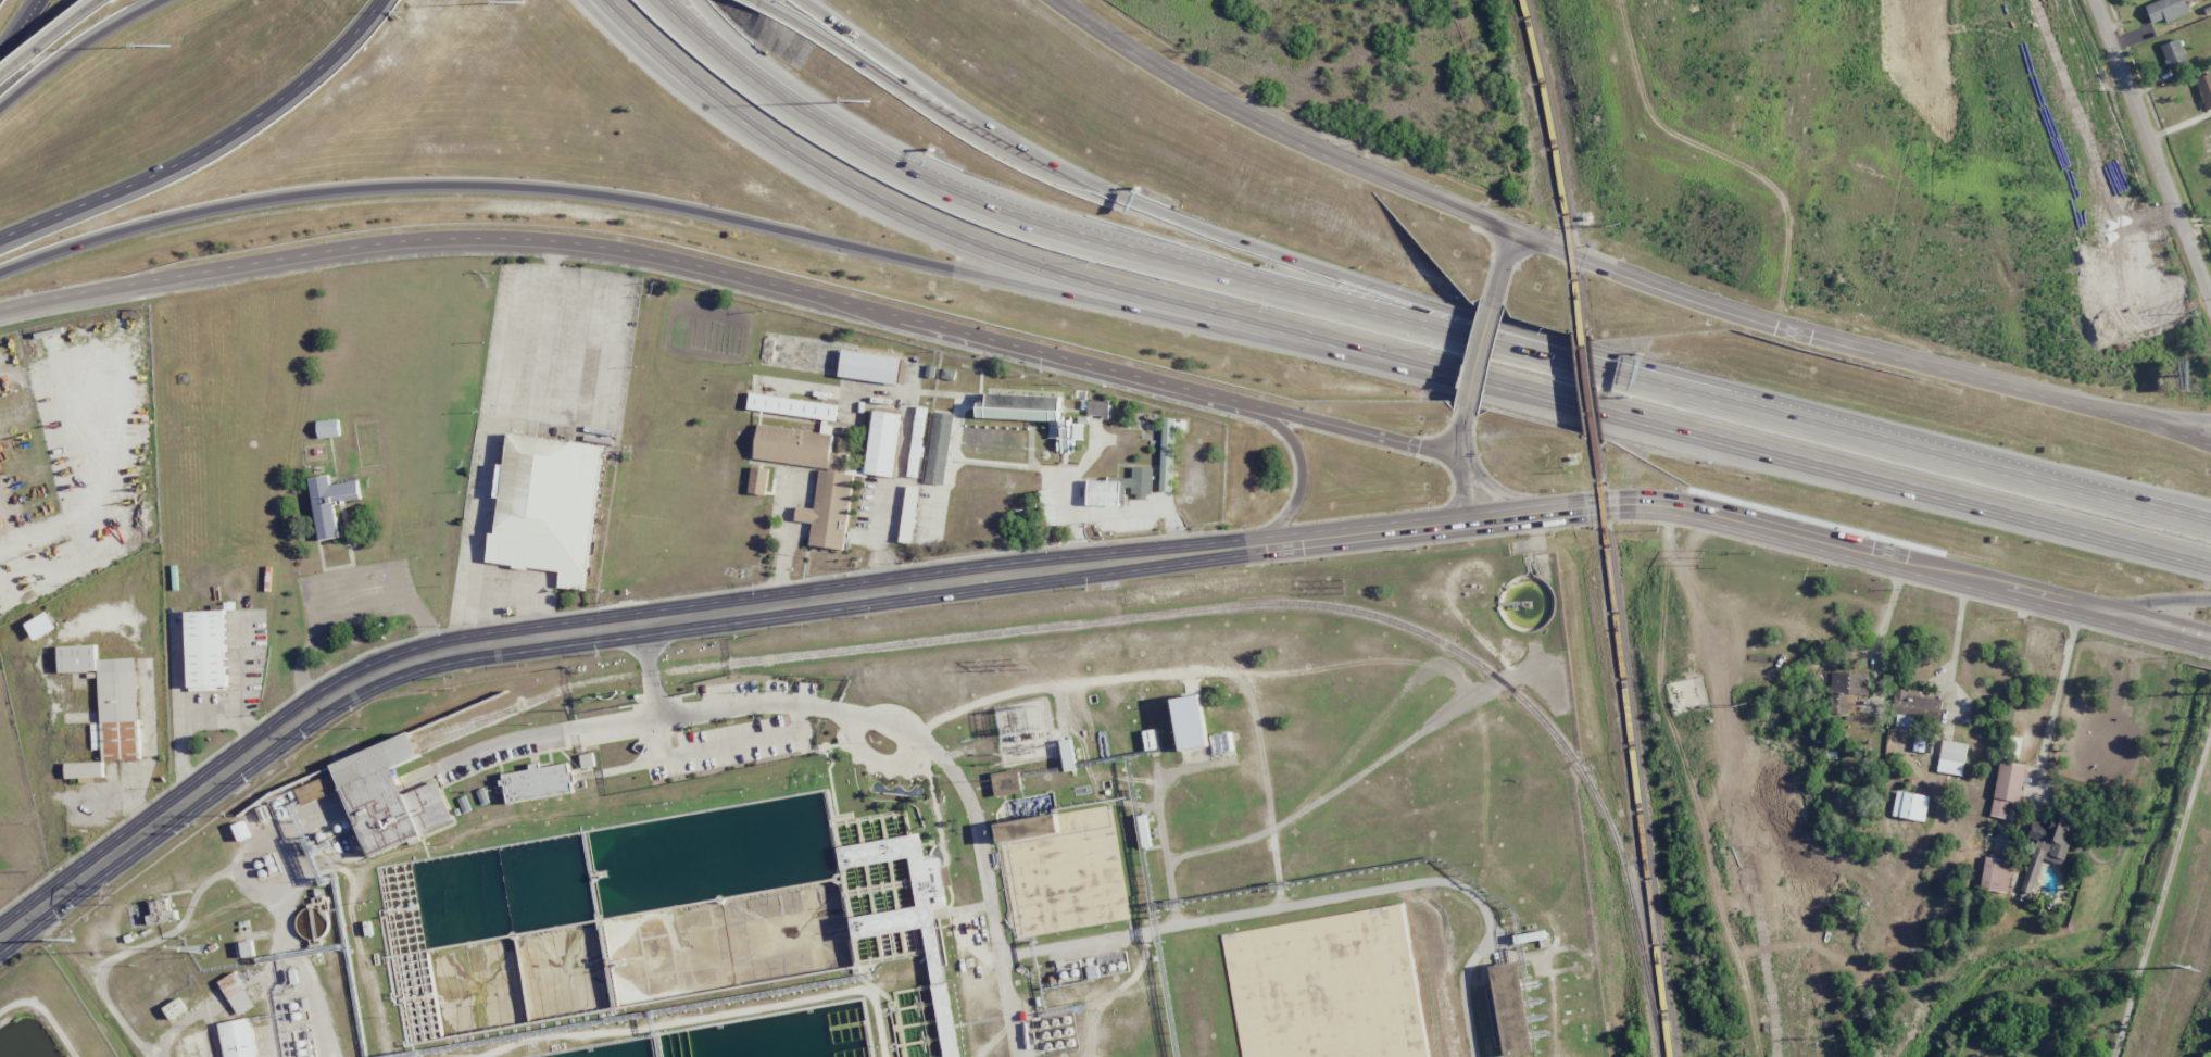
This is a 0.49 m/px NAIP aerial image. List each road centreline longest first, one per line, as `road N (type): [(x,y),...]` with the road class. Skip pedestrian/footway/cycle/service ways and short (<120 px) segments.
road 1 (motorway): [(2210,529),(1048,224),(921,176),(824,125),(669,0)]
road 2 (primary): [(1465,521),(425,657),(363,679),(289,722),(0,936)]
road 3 (motorway): [(0,273),(77,242),(234,202),(414,185),(531,186),(644,200),(1247,338),(1430,367)]
road 4 (motorway): [(1982,467),(1189,230),(988,143),(768,3)]
road 5 (secondary): [(2210,445),(2126,415),(1833,341),(1510,229),(1303,143),(1054,0)]
road 6 (secondary): [(510,235),(713,267),(1456,454)]
road 7 (secondary): [(1465,521),(1600,506),(1697,512),(2210,641)]
road 8 (motorway): [(855,187),(1040,265),(1377,353)]
road 9 (secondary): [(0,315),(90,289),(380,240),(510,235)]
road 10 (motorway): [(1730,445),(2210,571)]
road 11 (motorway): [(0,243),(156,176),(243,124),(326,62),(384,1)]
road 12 (motorway): [(1189,230),(1029,148),(804,0)]
road 13 (motorway): [(1377,353),(1730,445)]
road 14 (tertiary): [(2210,286),(2096,0)]
road 15 (motorway): [(158,0),(0,109)]
road 16 (motorway): [(700,84),(855,187)]
road 17 (secondary): [(1267,411),(1291,439),(1299,467),(1293,502),(1279,521),(1236,549)]
road 18 (motorway): [(824,125),(745,53),(702,0)]
road 19 (motorway): [(684,92),(813,164)]
road 20 (motorway): [(581,0),(684,92)]
road 21 (motorway): [(607,0),(700,84)]
road 22 (motorway): [(99,0),(0,76)]
road 23 (motorway): [(2087,608),(2210,599)]

